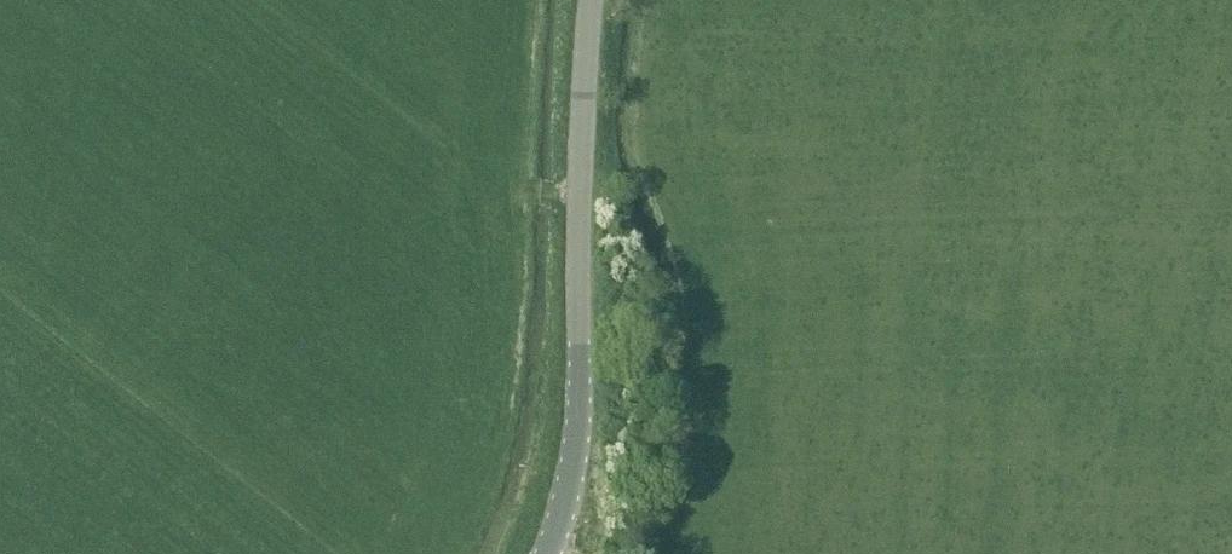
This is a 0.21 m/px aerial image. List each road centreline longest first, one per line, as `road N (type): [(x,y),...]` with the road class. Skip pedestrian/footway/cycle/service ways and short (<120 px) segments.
road 1 (tertiary): [(550,553),(580,425),(580,196),(590,0)]

